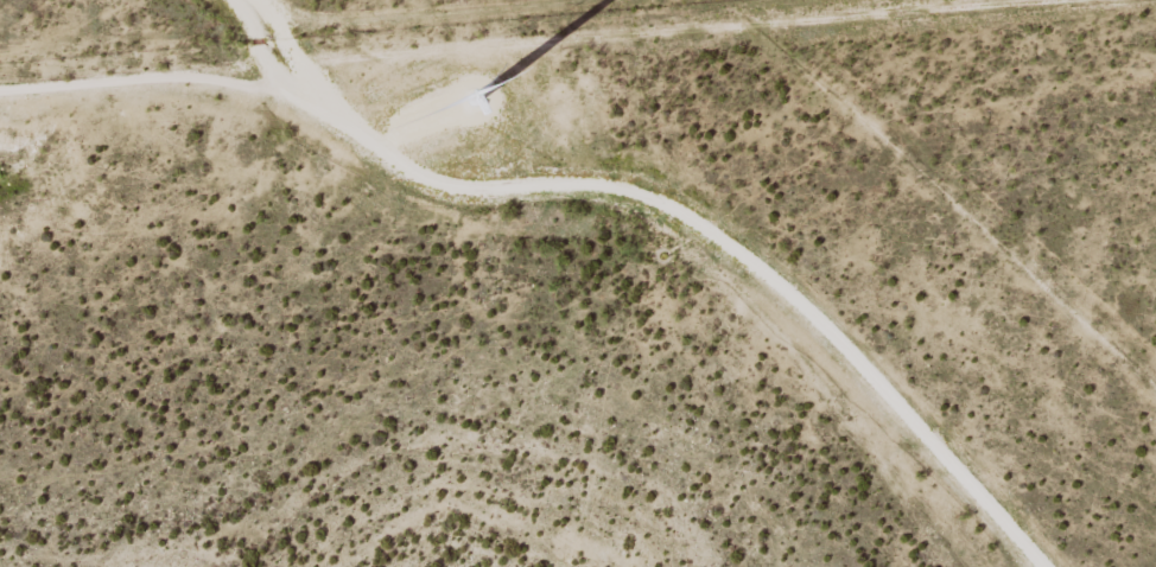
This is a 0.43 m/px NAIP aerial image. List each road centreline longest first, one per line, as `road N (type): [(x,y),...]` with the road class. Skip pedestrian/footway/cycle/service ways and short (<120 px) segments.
road 1 (track): [(172,0),(0,18)]

